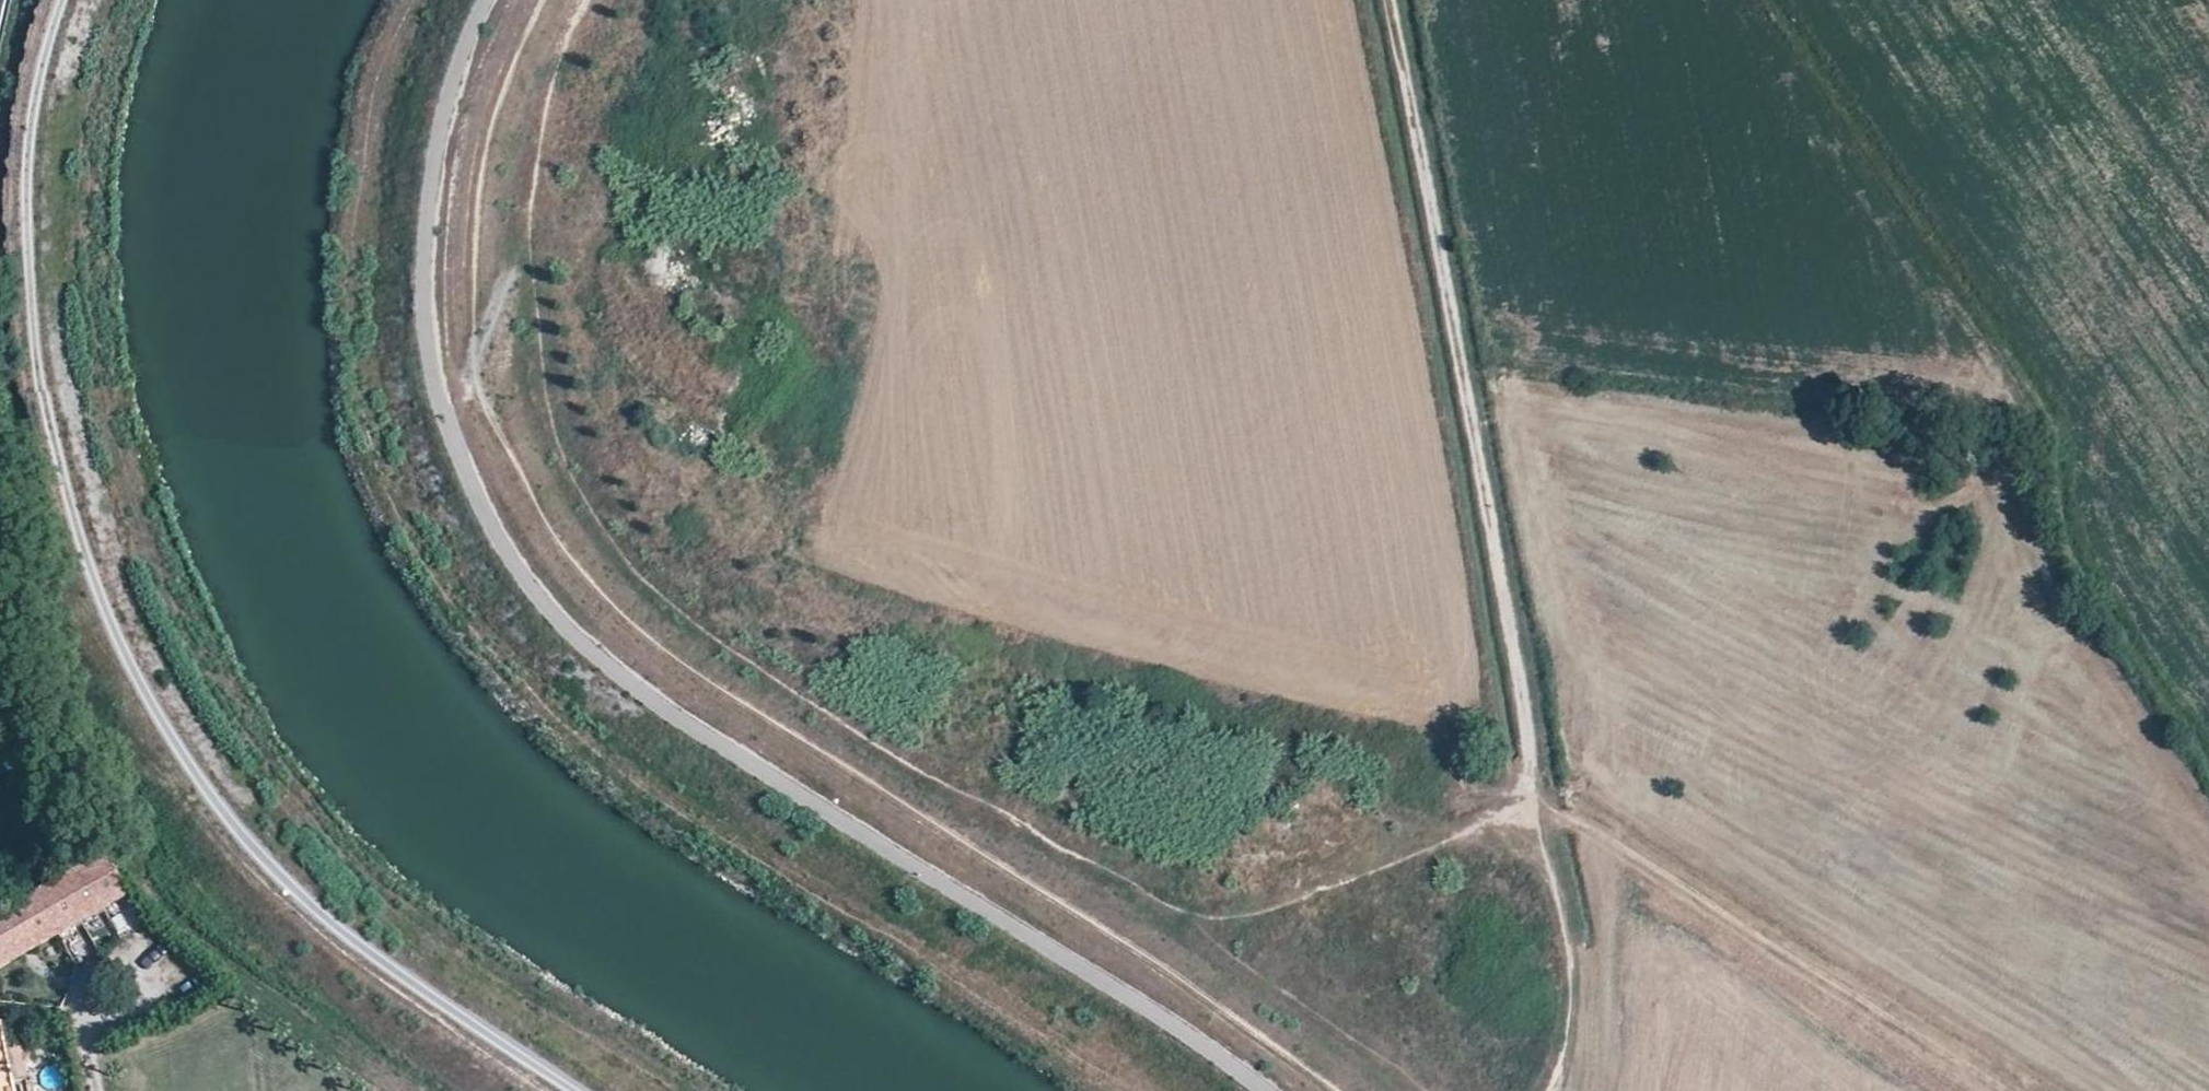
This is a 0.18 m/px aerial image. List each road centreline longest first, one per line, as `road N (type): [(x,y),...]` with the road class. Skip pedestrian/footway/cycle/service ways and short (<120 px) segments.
road 1 (track): [(1532,774),(1502,564),(1393,0)]
road 2 (residential): [(92,1032),(139,1004),(137,964),(104,959),(87,970),(82,993)]

